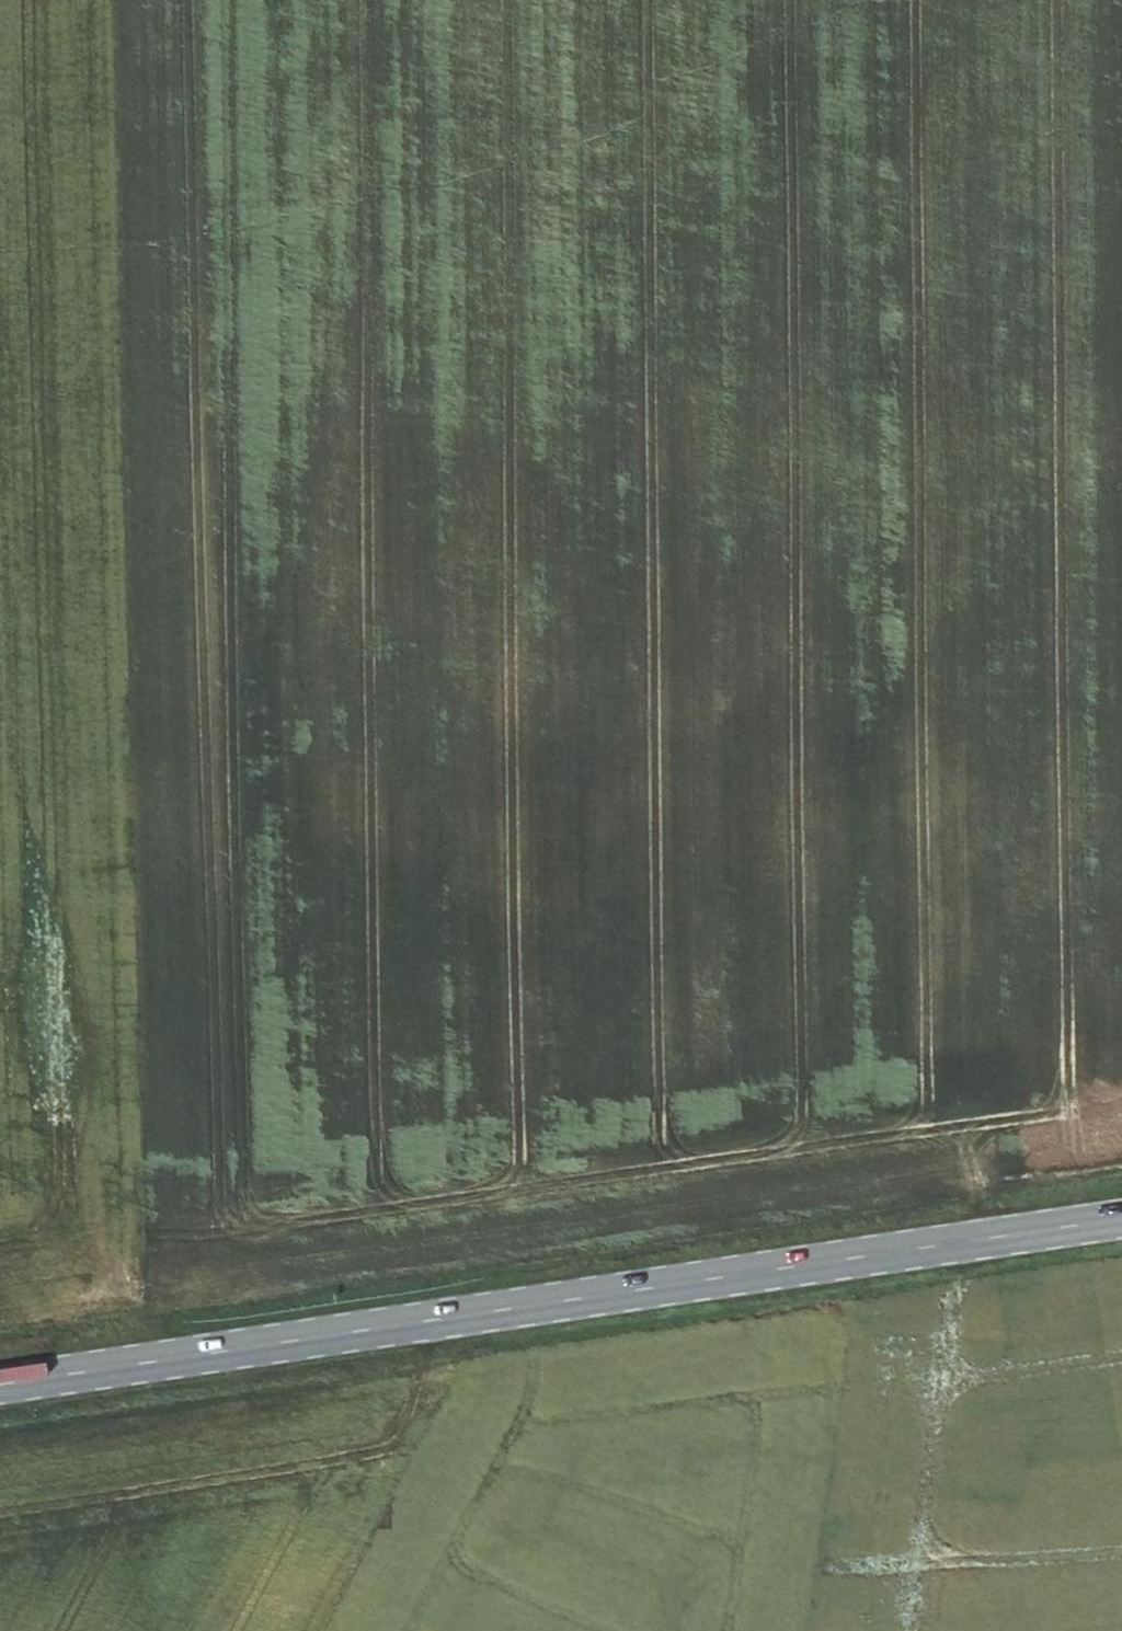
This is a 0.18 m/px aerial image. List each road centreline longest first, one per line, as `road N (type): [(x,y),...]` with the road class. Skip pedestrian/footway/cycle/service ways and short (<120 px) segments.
road 1 (primary): [(0,1382),(1121,1216)]

